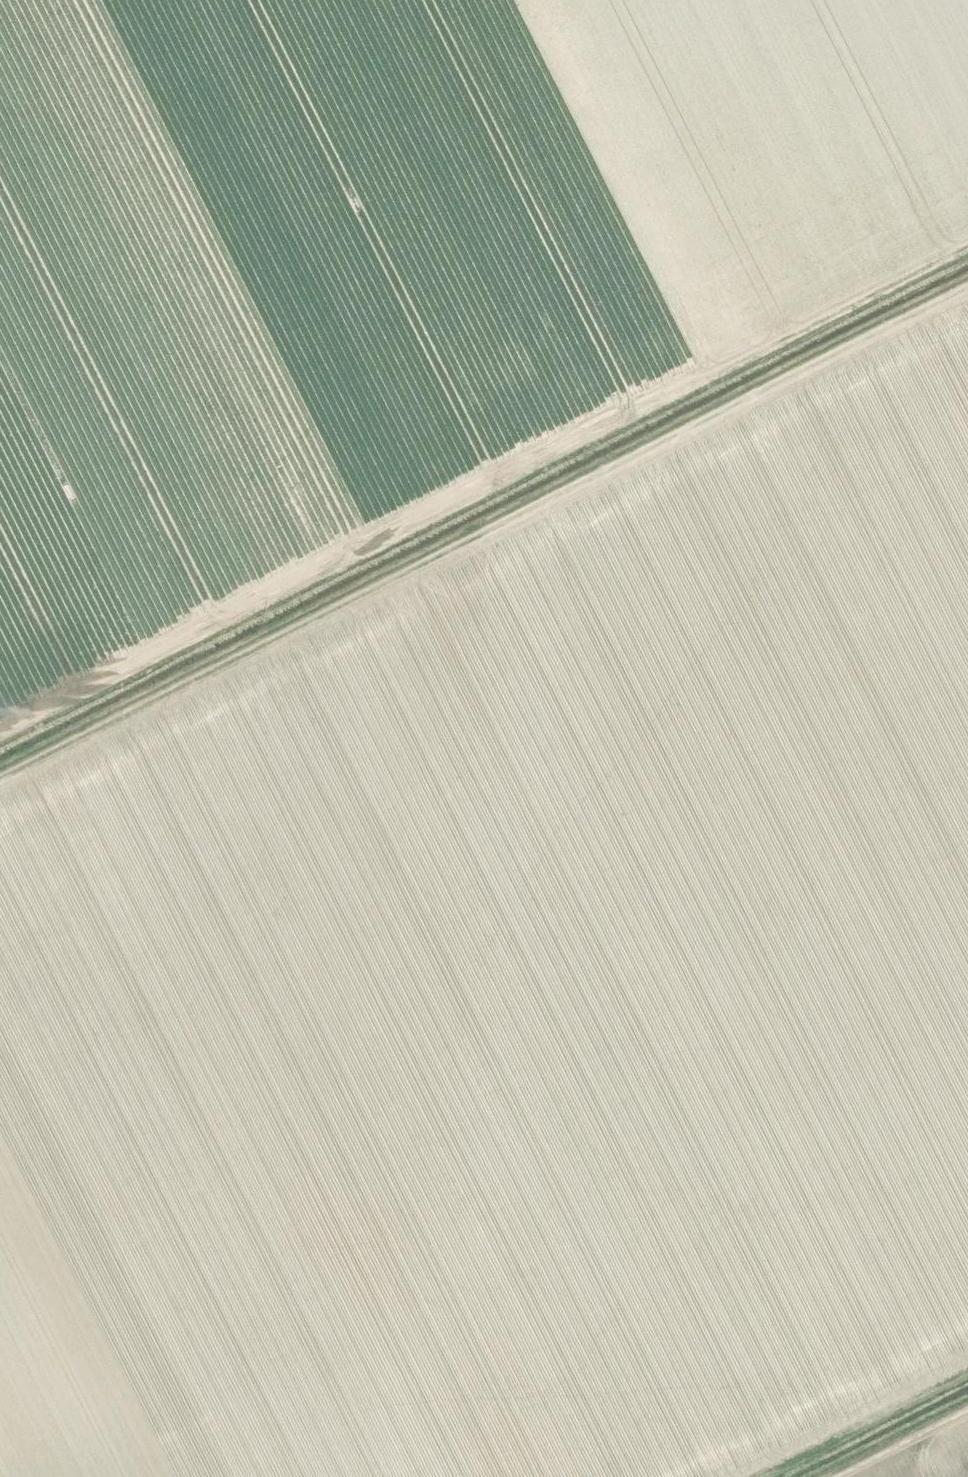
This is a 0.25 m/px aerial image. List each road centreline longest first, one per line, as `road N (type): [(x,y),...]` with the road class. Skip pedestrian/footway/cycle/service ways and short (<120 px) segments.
road 1 (track): [(0,773),(967,291)]

